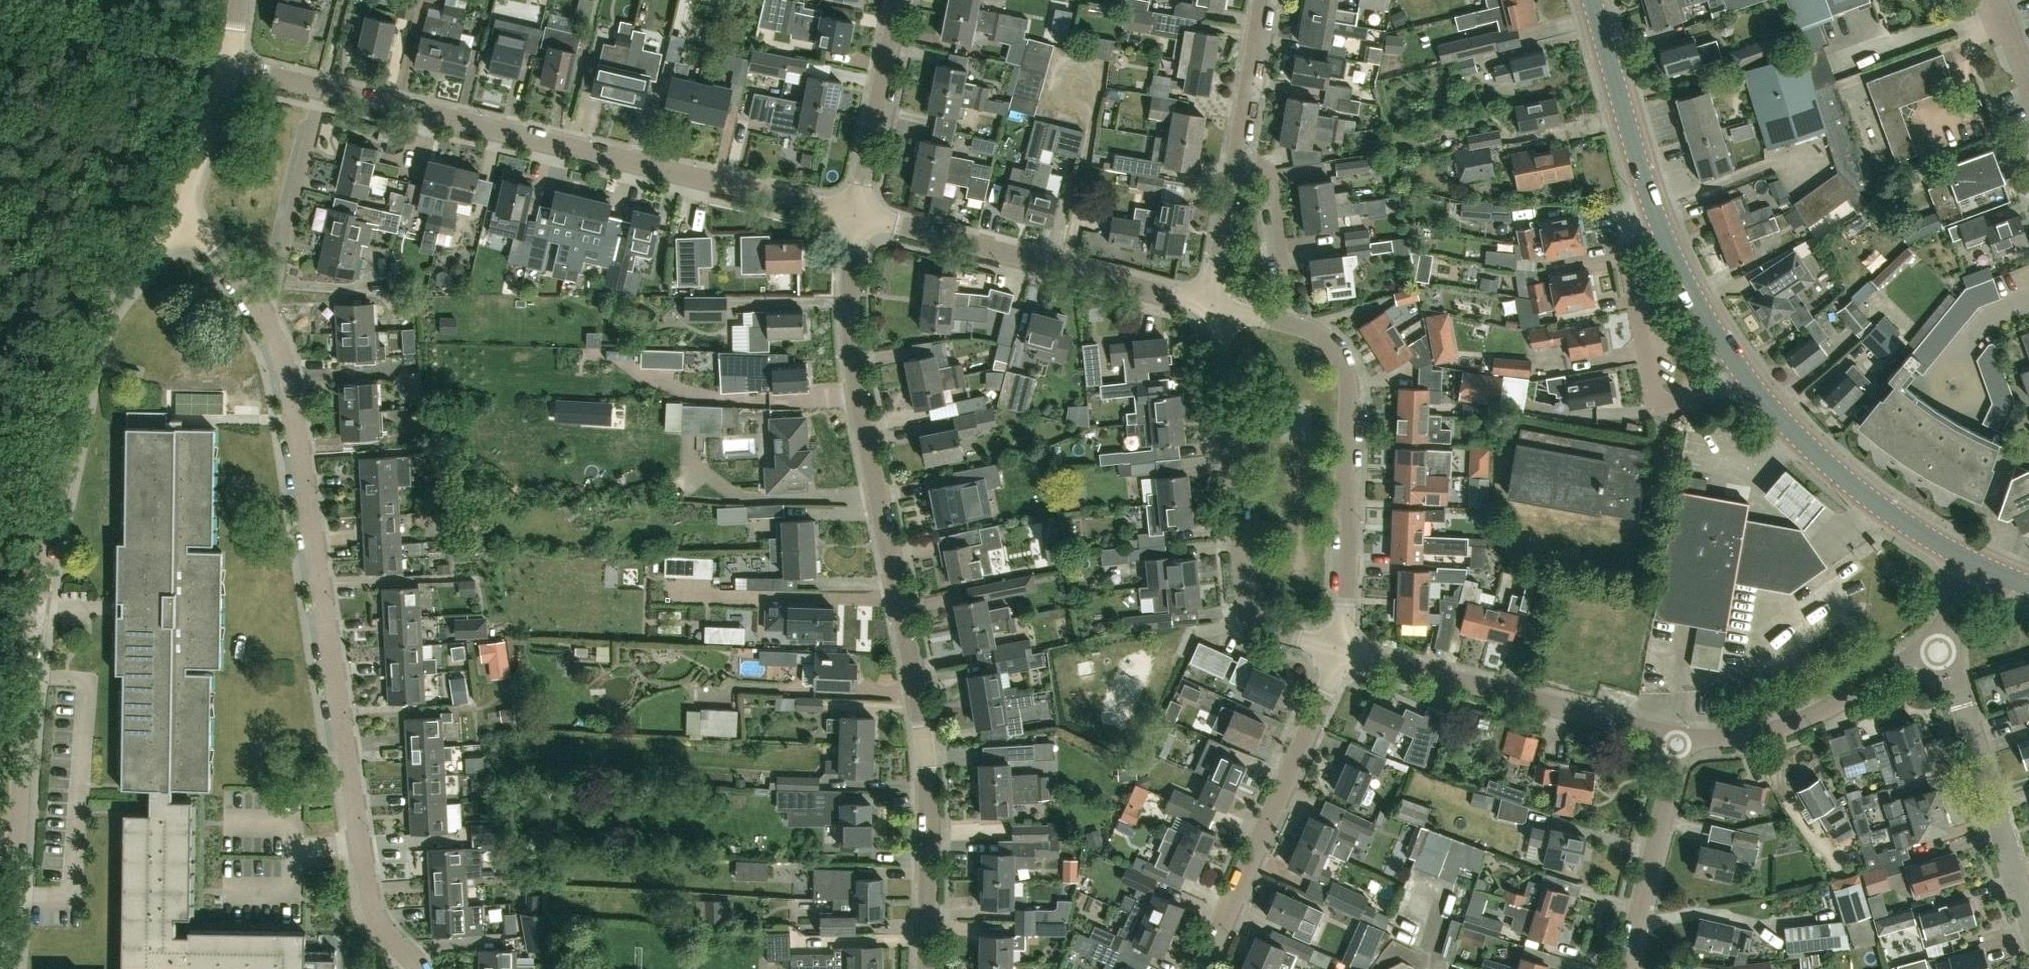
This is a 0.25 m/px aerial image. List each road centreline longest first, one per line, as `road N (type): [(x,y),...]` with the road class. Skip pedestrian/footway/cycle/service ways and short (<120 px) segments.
road 1 (residential): [(6,968),(27,677),(69,414),(85,348),(180,217)]
road 2 (residential): [(927,968),(923,748),(856,382),(856,214)]
road 3 (residential): [(417,968),(380,918),(370,886),(285,364),(263,311)]
road 4 (residential): [(856,214),(320,87)]
road 5 (residential): [(1339,647),(1247,619),(1218,358),(1224,310)]
road 6 (residential): [(1210,306),(856,214)]
road 7 (residential): [(1283,322),(1313,331),(1345,368),(1339,647)]
road 8 (residential): [(1680,736),(1339,647)]
road 9 (residential): [(1339,647),(1200,968)]
road 10 (secondary): [(1980,566),(1833,470),(1742,371)]
road 11 (residential): [(2028,935),(1938,647)]
road 12 (residential): [(1742,371),(1712,392),(1674,403),(1654,394),(1623,230),(1653,210)]
road 13 (residential): [(1680,736),(1714,739),(1791,724),(1938,647)]
road 14 (residential): [(1622,968),(1680,736)]
road 15 (residential): [(263,311),(320,87)]
road 16 (secondary): [(1653,210),(1590,0)]
road 17 (residential): [(856,214),(895,0)]
road 18 (track): [(228,50),(20,0)]
road 19 (residential): [(1283,322),(1271,182),(1261,168),(1234,161)]
road 20 (secondary): [(1742,371),(1690,290),(1653,210)]
road 21 (residential): [(1264,0),(1234,161)]
road 22 (residential): [(180,217),(225,63)]
road 23 (residential): [(1234,161),(1210,306)]
road 24 (residential): [(263,311),(229,263),(180,217)]

